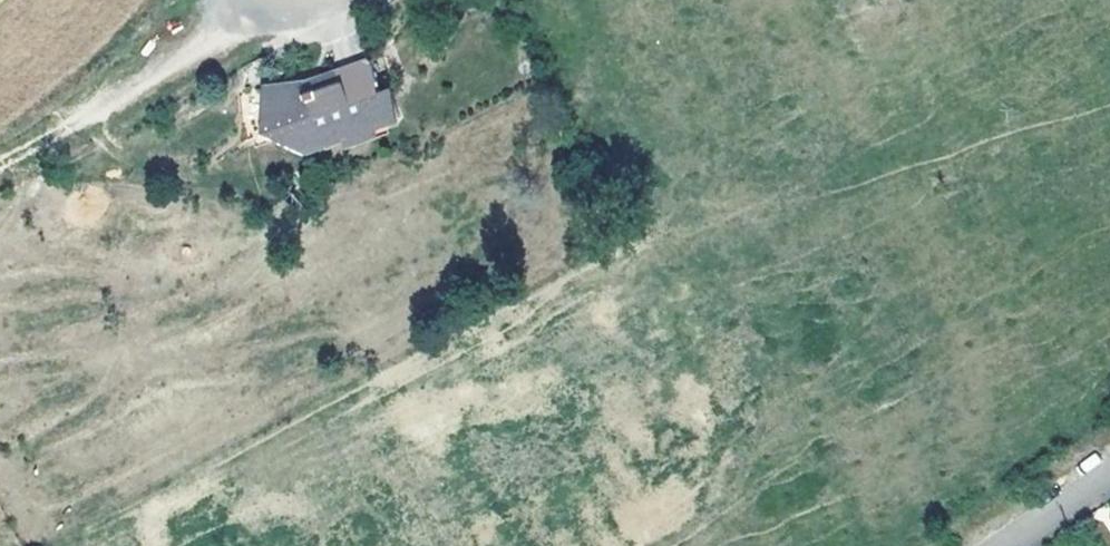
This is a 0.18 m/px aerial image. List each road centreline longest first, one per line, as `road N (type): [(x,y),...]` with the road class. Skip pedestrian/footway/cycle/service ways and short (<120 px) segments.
road 1 (track): [(258,29),(0,161)]
road 2 (residential): [(1109,476),(1004,545)]

